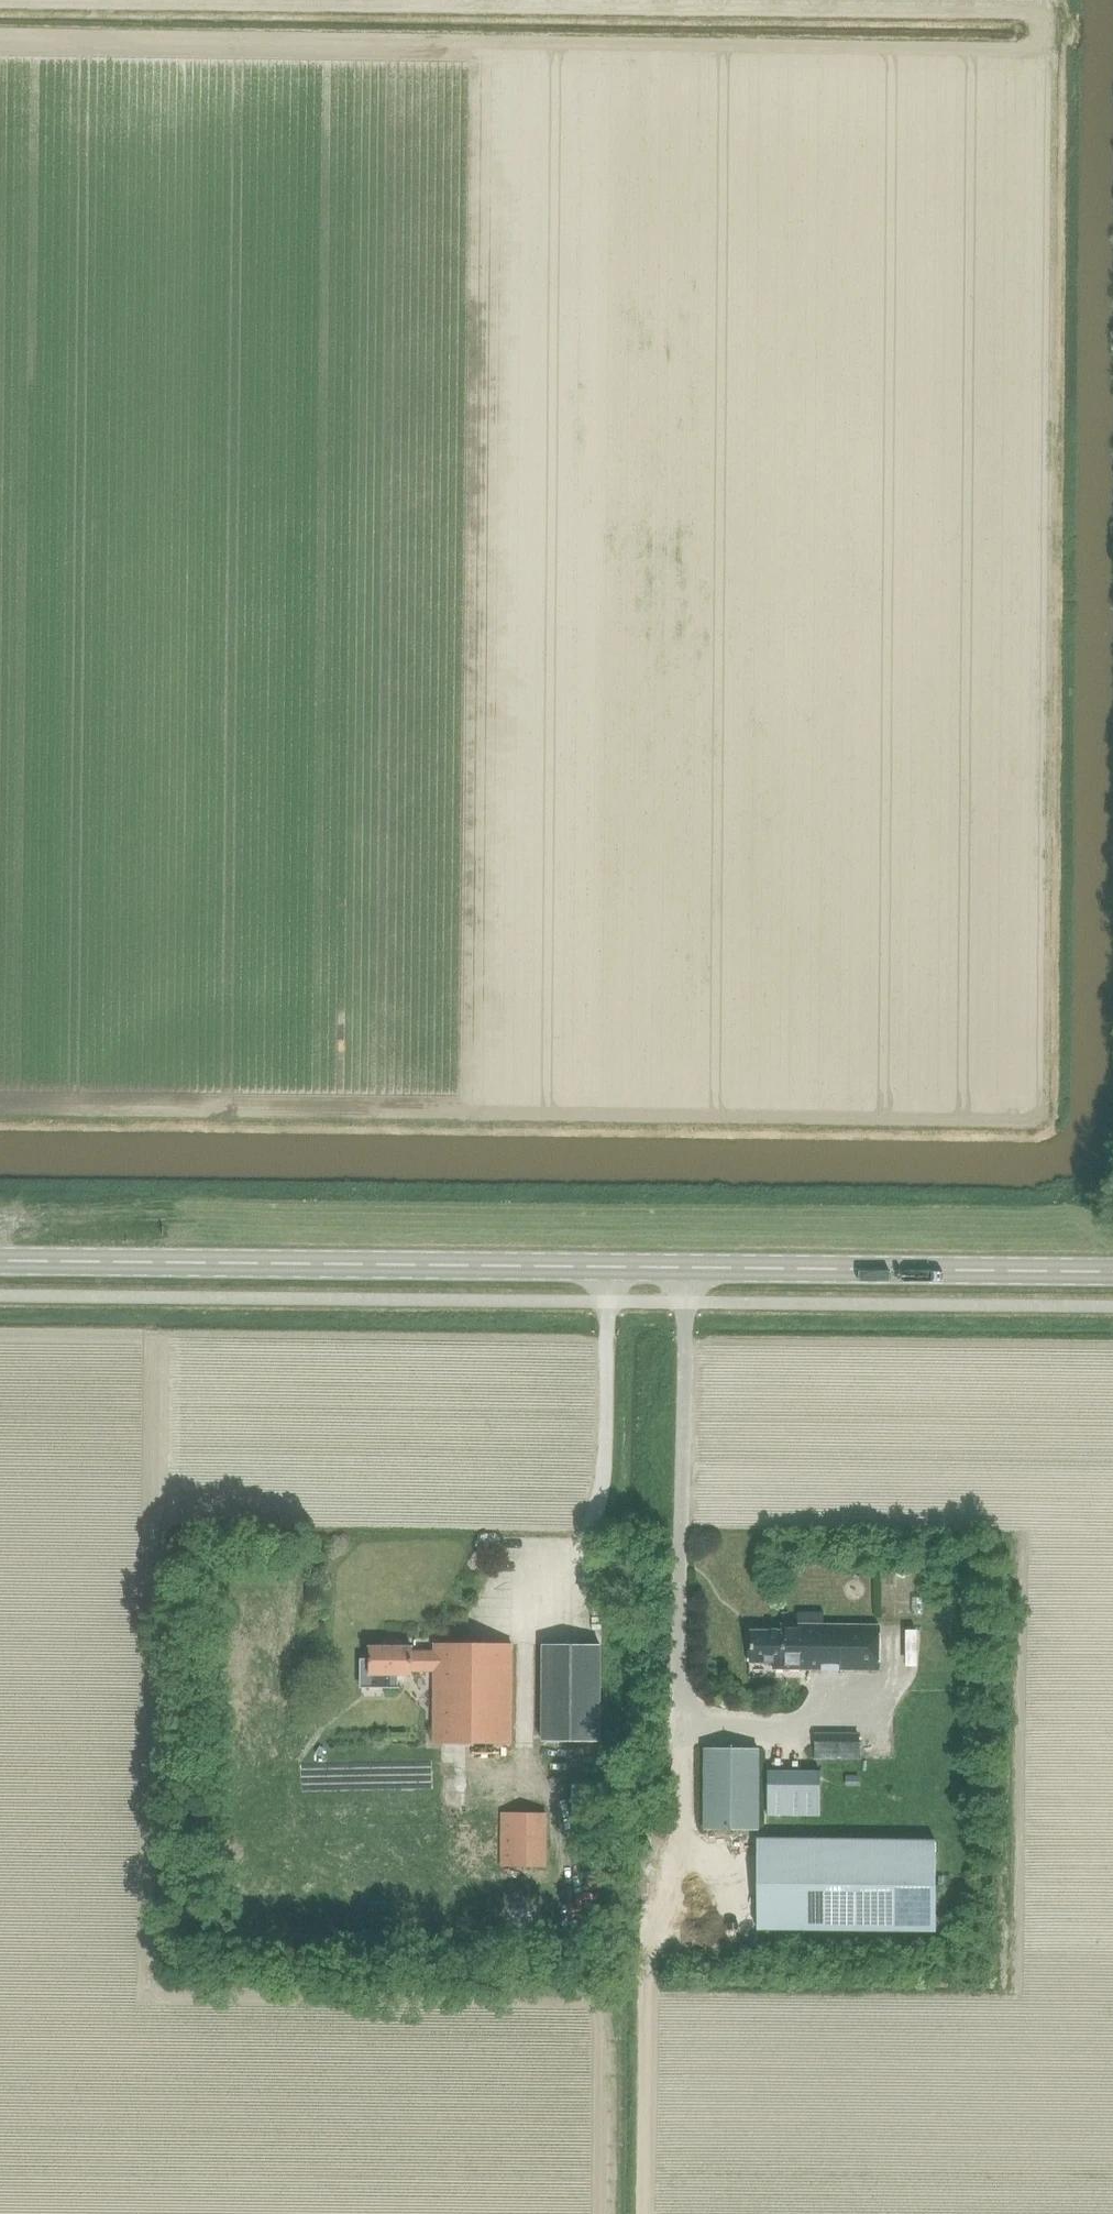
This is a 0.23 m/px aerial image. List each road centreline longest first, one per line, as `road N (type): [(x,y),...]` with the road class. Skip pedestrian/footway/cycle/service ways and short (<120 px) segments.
road 1 (secondary): [(0,1262),(1112,1272)]

